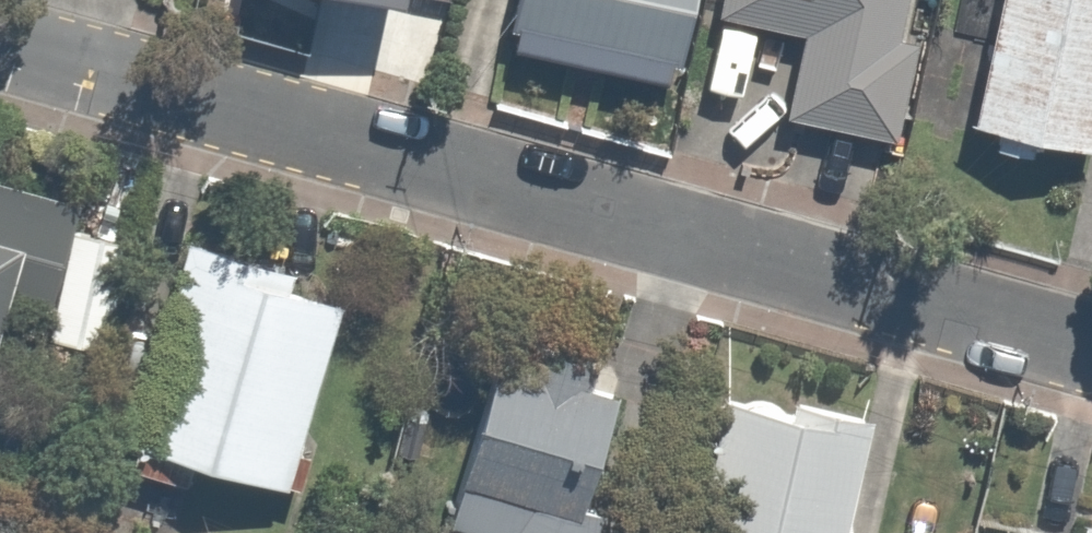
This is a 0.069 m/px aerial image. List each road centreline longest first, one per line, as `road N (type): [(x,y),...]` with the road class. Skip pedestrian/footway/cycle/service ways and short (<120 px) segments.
road 1 (residential): [(0,41),(1091,347)]

